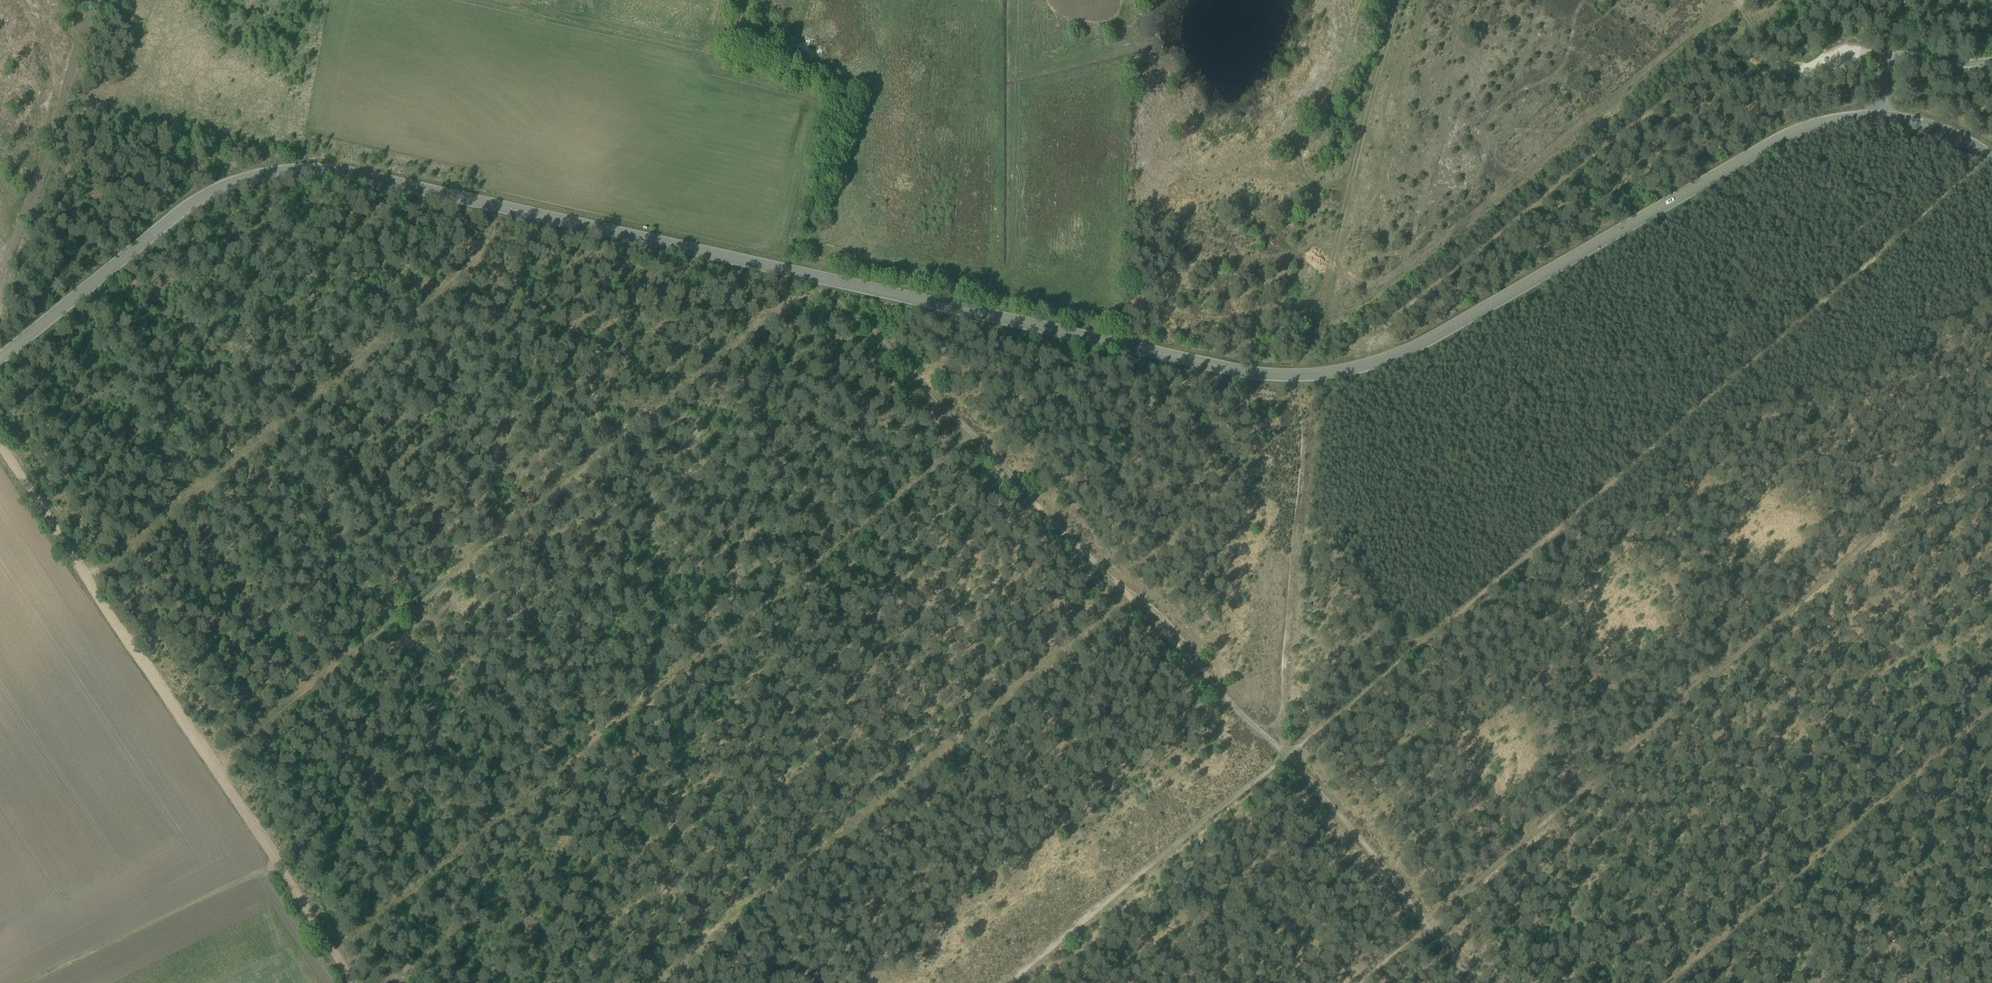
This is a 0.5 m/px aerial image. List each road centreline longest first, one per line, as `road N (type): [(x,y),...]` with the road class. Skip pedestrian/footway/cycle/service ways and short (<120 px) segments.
road 1 (unclassified): [(0,360),(204,198),(284,172),(330,172),(1204,364),(1253,373),(1336,372),(1415,347),(1785,137),(1879,117)]
road 2 (track): [(1284,751),(1991,160)]
road 3 (track): [(1991,438),(1358,982)]
road 4 (track): [(970,431),(332,956)]
road 5 (track): [(210,766),(822,279)]
road 6 (track): [(1284,751),(822,279)]
road 7 (track): [(664,982),(1132,595)]
road 8 (track): [(1336,372),(1782,0)]
road 9 (track): [(88,579),(535,216)]
road 10 (track): [(1677,982),(1991,714)]
road 11 (track): [(210,766),(0,439)]
road 12 (track): [(1395,0),(1301,376)]
road 13 (track): [(1321,374),(1284,751)]
road 14 (track): [(1004,982),(1284,751)]
road 15 (track): [(1478,982),(1284,751)]
road 16 (track): [(94,0),(54,140),(0,271)]
road 17 (track): [(19,982),(269,858)]
road 18 (track): [(349,982),(210,766)]
road 19 (track): [(1885,68),(1868,61),(1819,72),(1793,68),(1738,7)]
road 20 (unclassified): [(1879,117),(1885,68),(1897,60),(1991,61)]
road 21 (unclassified): [(1879,117),(1925,124),(1991,159)]

